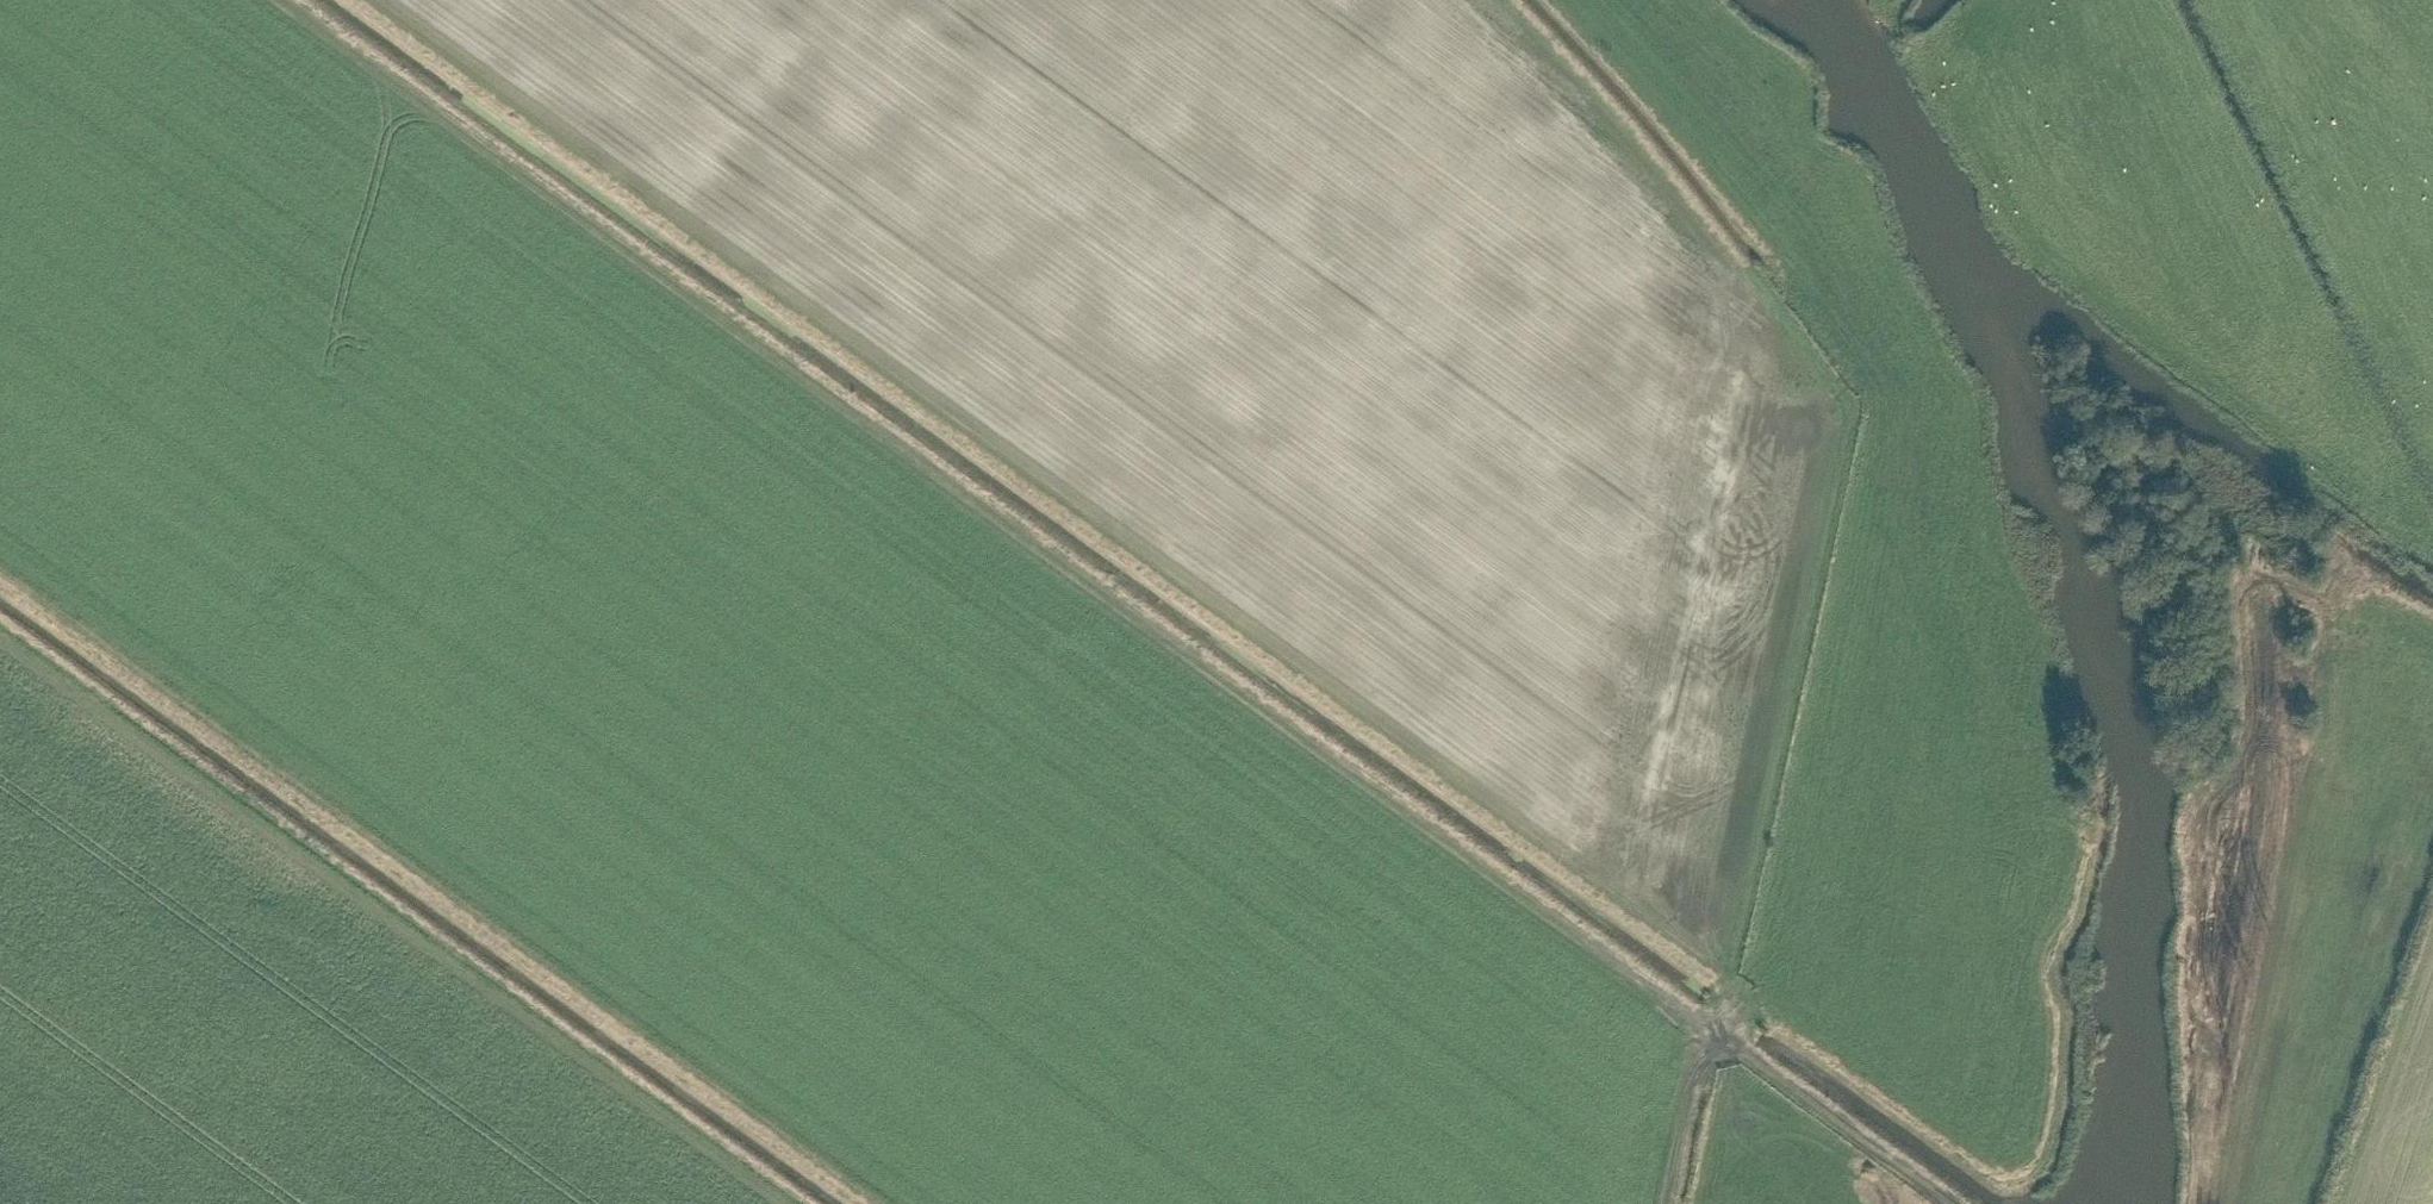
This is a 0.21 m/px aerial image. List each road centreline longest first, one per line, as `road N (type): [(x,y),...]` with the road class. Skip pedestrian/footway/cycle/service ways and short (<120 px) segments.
road 1 (track): [(1966,1203),(1738,1039)]

